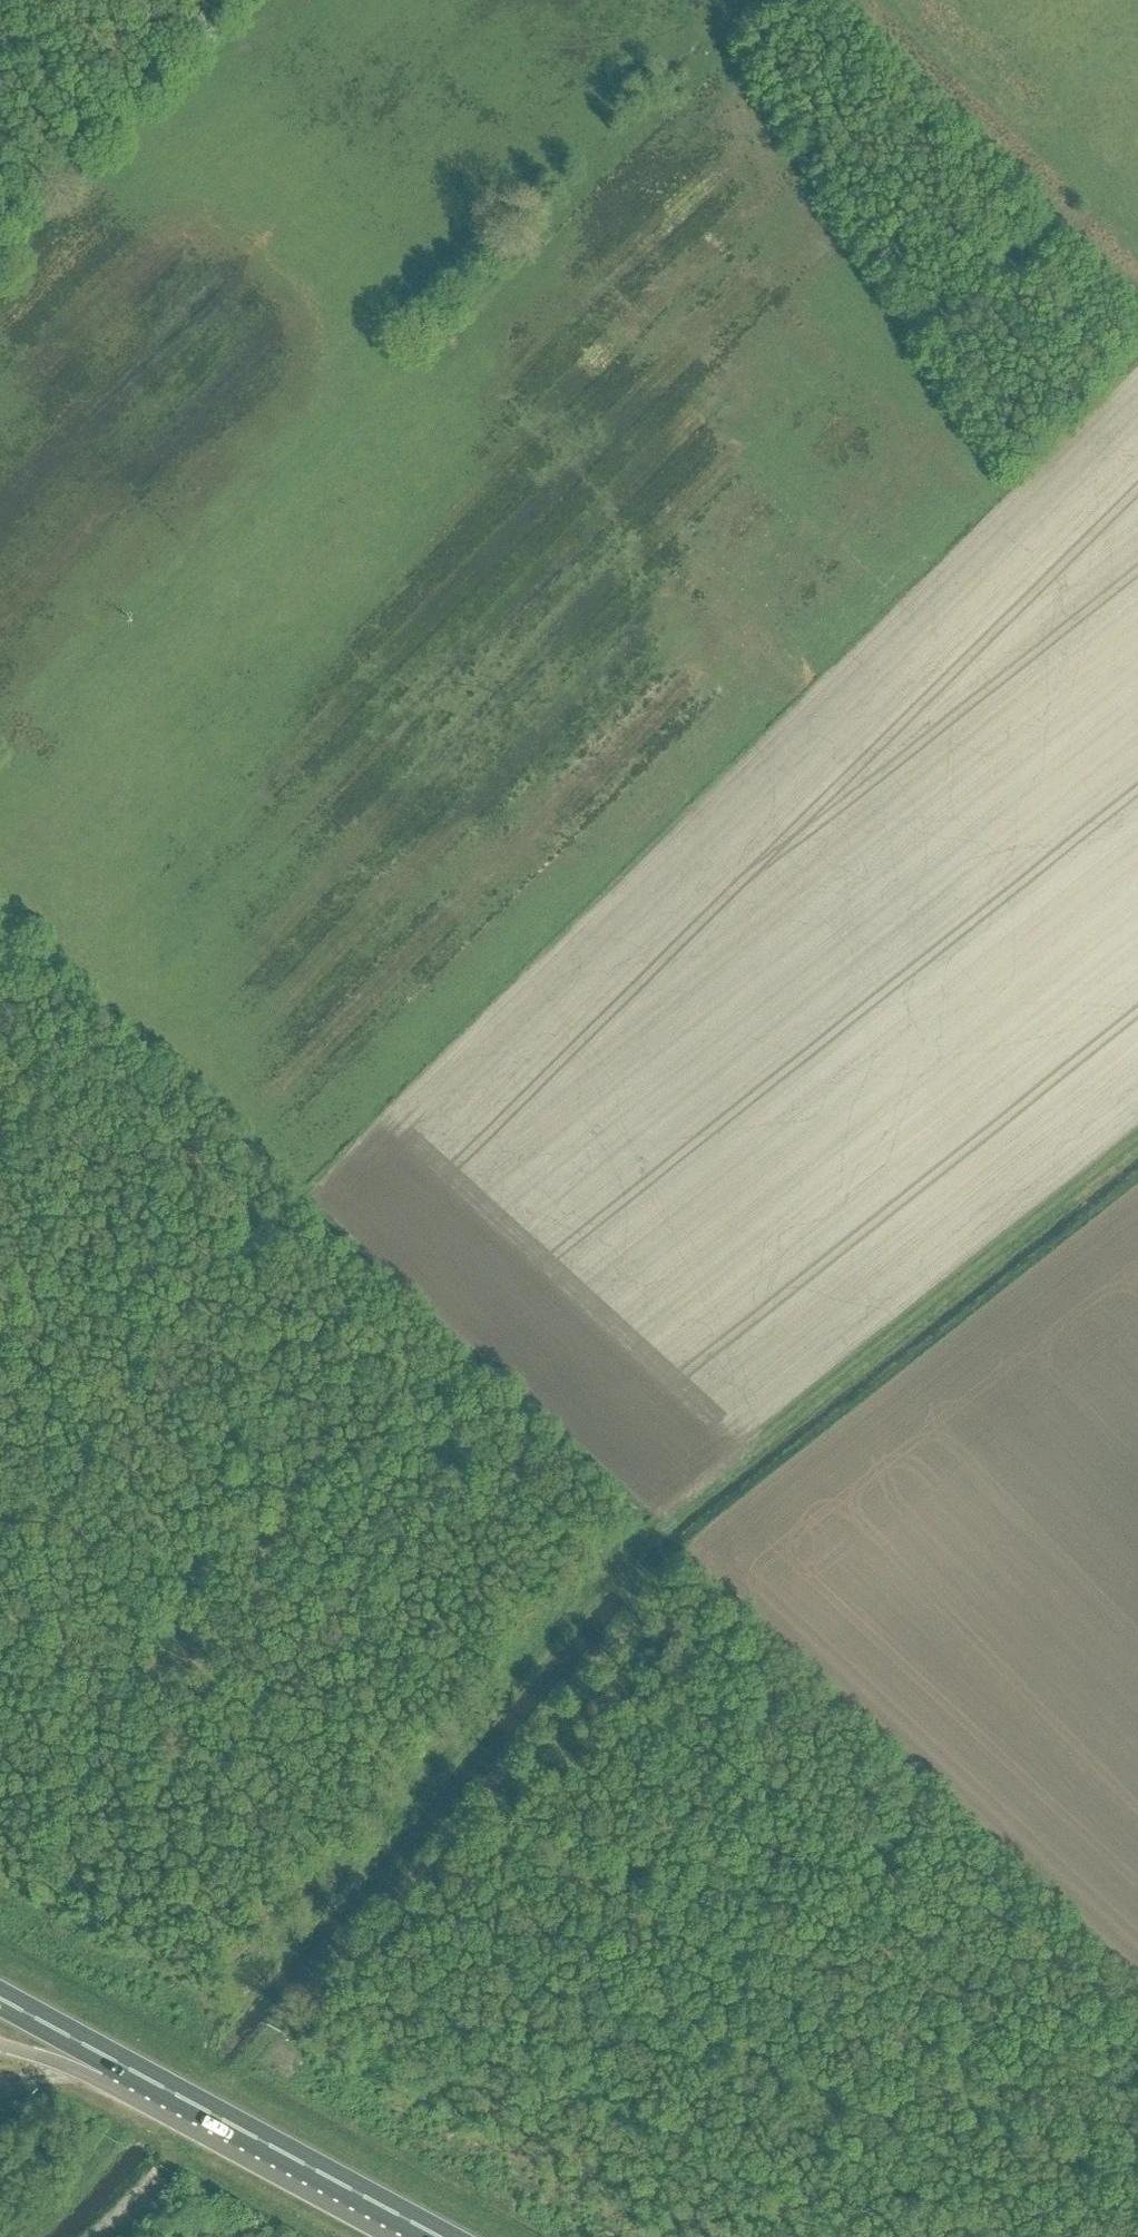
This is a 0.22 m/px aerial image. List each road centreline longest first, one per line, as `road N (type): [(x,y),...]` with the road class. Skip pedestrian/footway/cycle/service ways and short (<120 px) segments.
road 1 (trunk): [(439,2236),(152,2083)]
road 2 (trunk): [(152,2083),(0,1999)]

